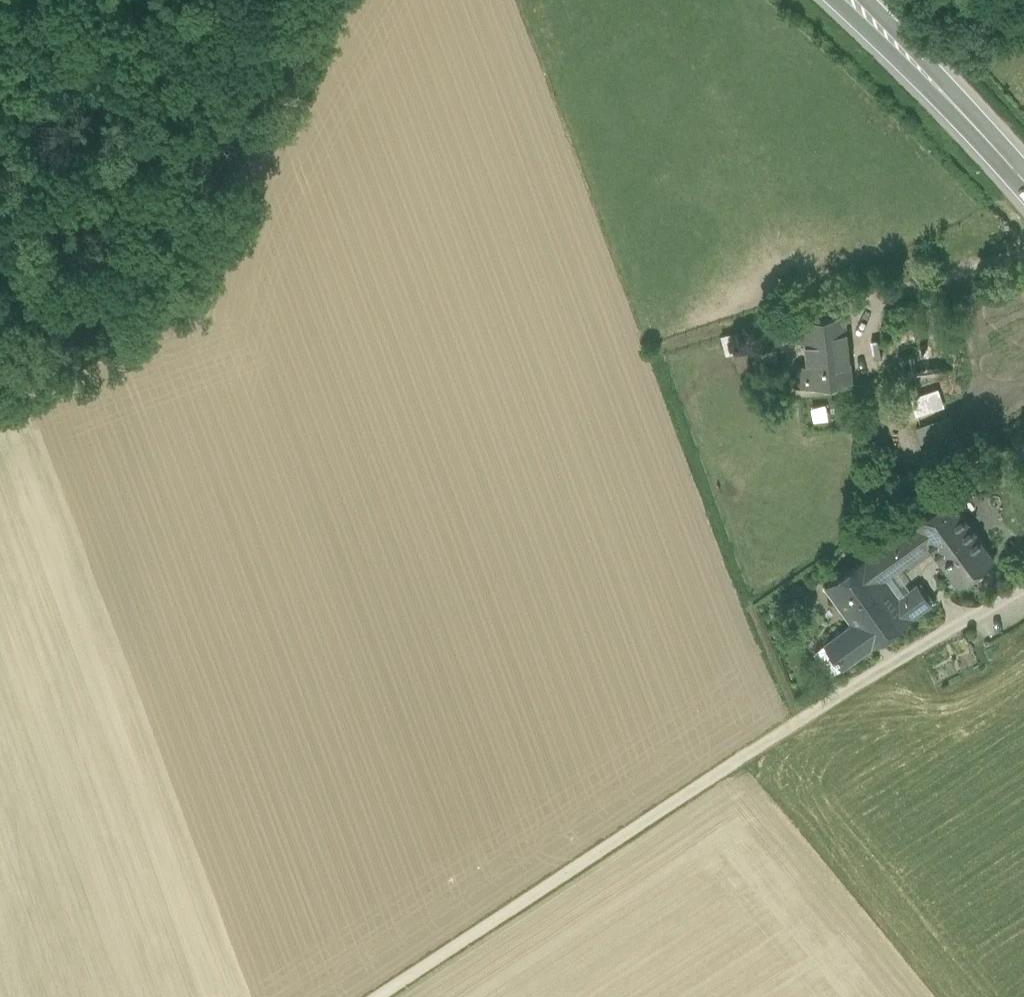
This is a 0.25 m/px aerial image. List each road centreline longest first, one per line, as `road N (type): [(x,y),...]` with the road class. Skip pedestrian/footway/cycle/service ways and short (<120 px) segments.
road 1 (unclassified): [(377,996),(819,705),(1023,583)]
road 2 (secondary): [(850,0),(1023,181)]

